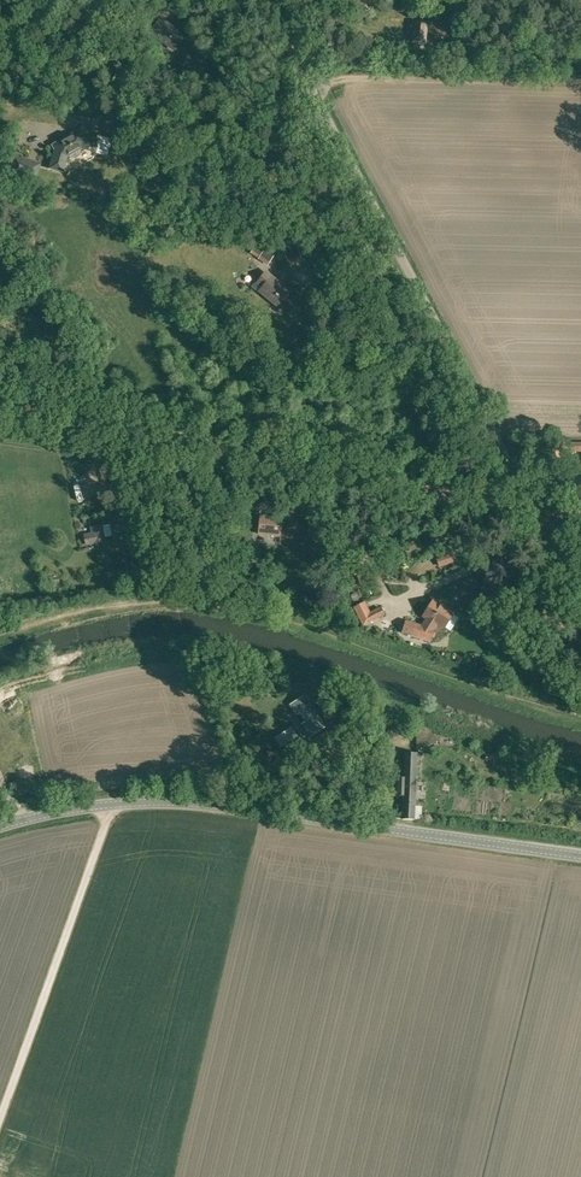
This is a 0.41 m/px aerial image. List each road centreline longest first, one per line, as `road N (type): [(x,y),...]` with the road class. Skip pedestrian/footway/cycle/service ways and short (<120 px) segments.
road 1 (unclassified): [(580,594),(264,0)]
road 2 (track): [(580,718),(280,621),(210,608),(138,603),(0,631)]
road 3 (track): [(0,401),(538,506)]
road 4 (unclassified): [(580,856),(207,806),(105,805)]
road 5 (unclassified): [(0,1094),(105,805)]

